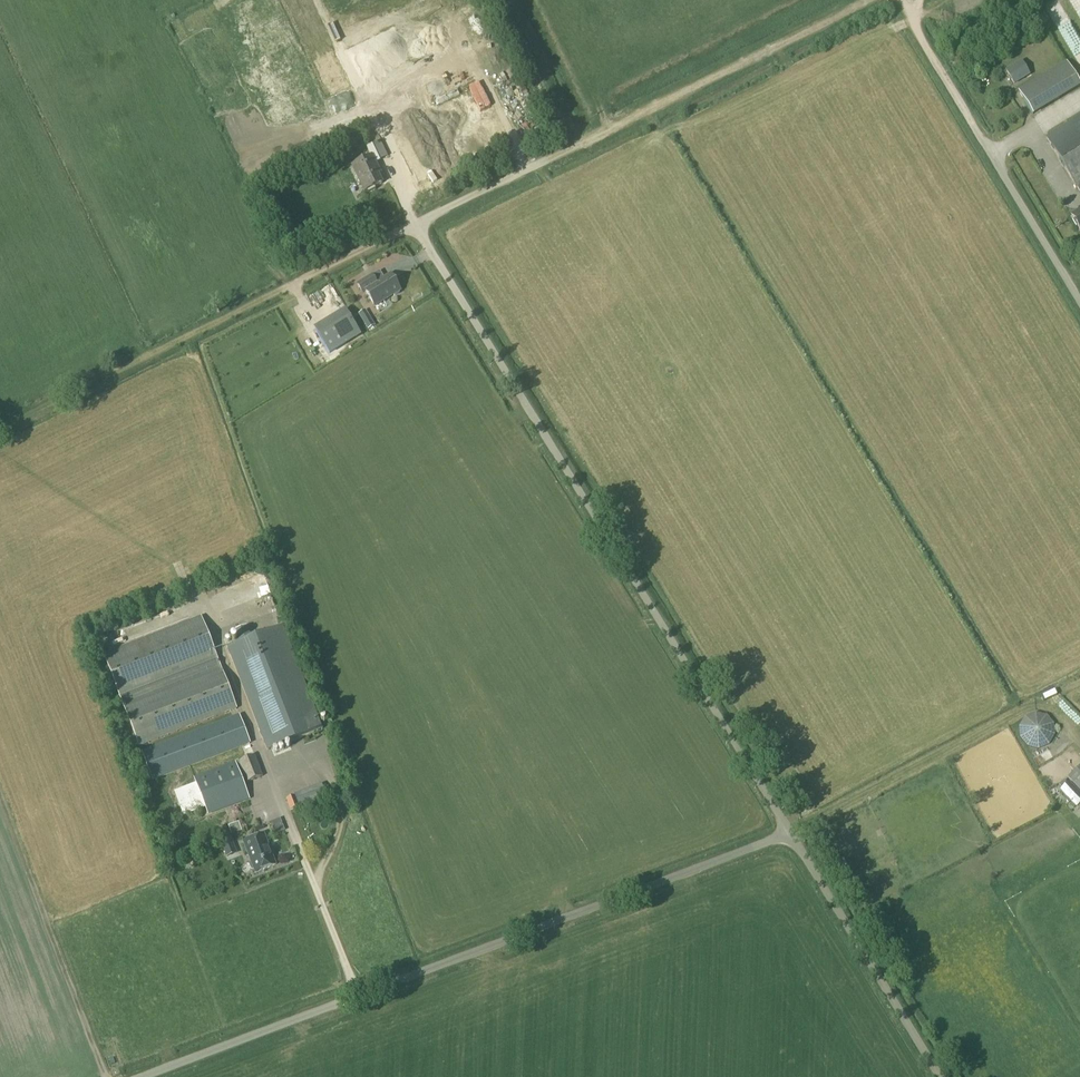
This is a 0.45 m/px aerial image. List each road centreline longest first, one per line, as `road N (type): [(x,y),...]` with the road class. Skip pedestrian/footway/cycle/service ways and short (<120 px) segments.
road 1 (track): [(0,431),(867,0)]
road 2 (unclassified): [(788,834),(415,224)]
road 3 (unclassified): [(144,1076),(788,834)]
road 4 (track): [(103,1076),(0,799)]
road 5 (unclassified): [(938,1076),(788,834)]
road 6 (unclassified): [(1079,304),(987,150)]
road 7 (track): [(901,0),(987,150)]

